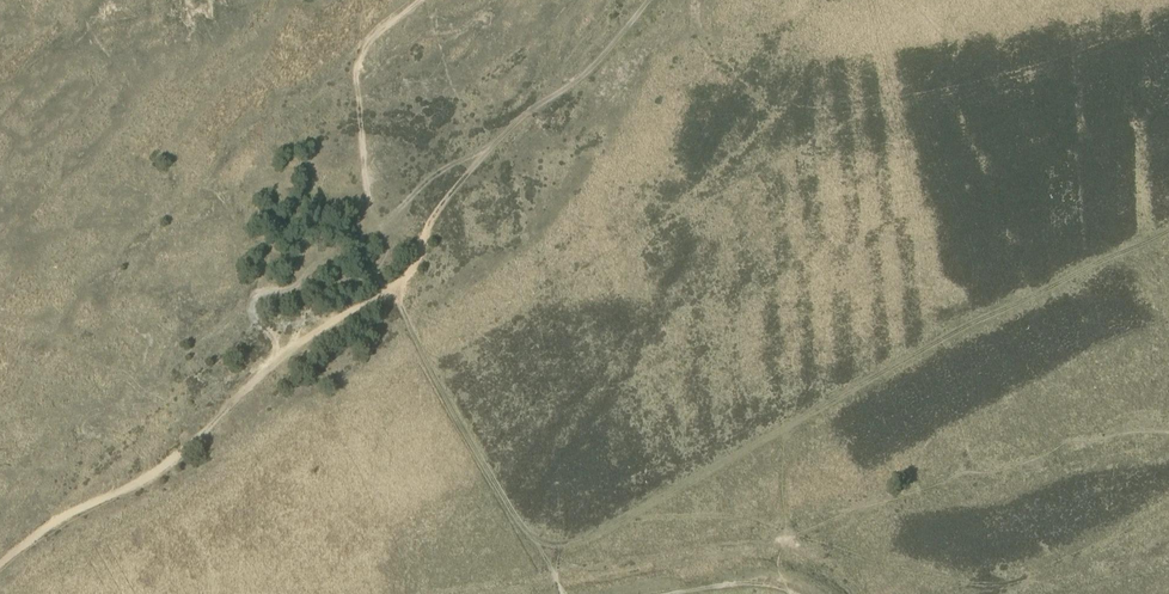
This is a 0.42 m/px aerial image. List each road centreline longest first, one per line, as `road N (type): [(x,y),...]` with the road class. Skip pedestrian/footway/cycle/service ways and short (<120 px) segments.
road 1 (track): [(386,291),(521,530),(566,544),(1010,302),(1168,228)]
road 2 (track): [(0,562),(190,442),(321,331),(386,291),(415,257)]
road 3 (track): [(655,0),(598,65),(517,120),(441,211),(415,257)]

